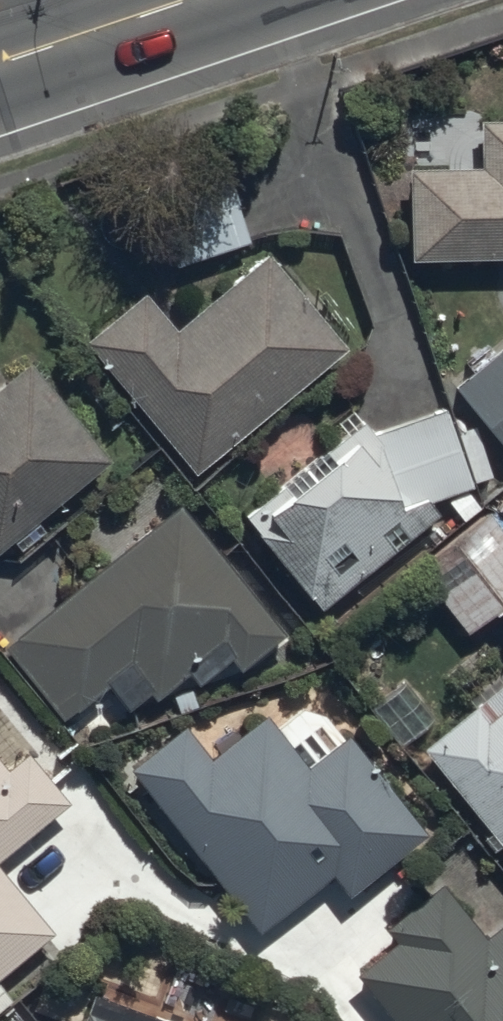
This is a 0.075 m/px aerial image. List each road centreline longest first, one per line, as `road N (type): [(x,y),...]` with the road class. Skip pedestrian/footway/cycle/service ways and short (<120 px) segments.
road 1 (secondary): [(0,67),(202,0)]

